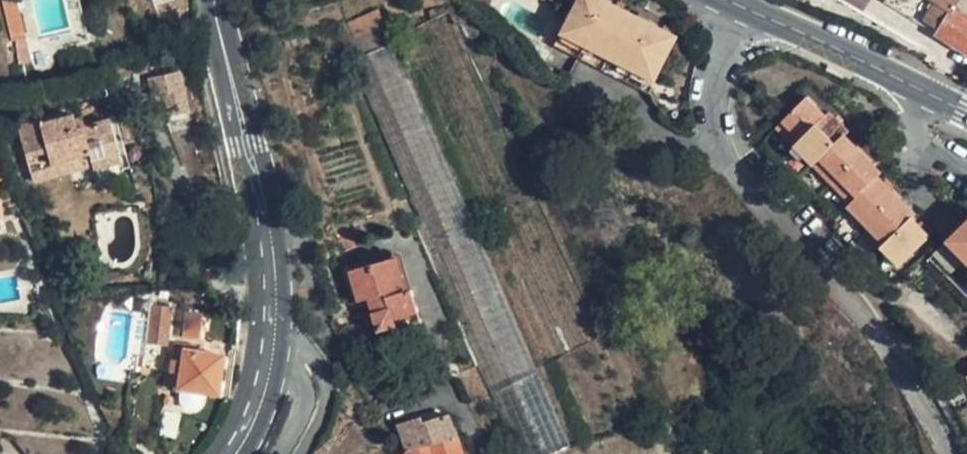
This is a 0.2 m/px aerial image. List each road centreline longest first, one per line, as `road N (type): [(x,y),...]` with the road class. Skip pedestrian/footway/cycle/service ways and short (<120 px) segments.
road 1 (residential): [(739,3),(718,78),(718,146),(861,308),(950,453)]
road 2 (tertiary): [(270,349),(267,250),(215,0)]
road 3 (tertiary): [(925,90),(739,3)]
road 4 (residential): [(270,349),(311,368),(318,397),(294,453)]

